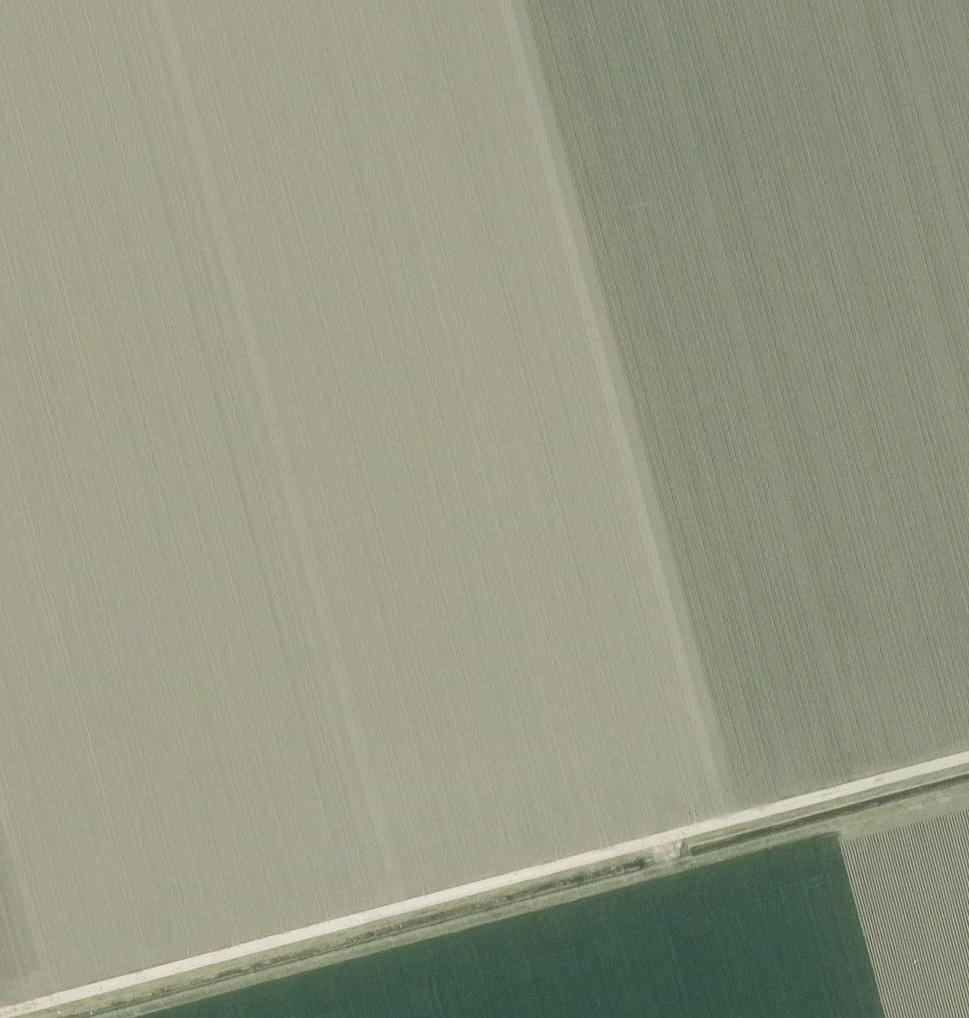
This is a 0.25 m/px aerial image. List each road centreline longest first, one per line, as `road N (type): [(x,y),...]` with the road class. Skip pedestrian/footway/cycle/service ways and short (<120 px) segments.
road 1 (track): [(968,757),(0,1017)]

